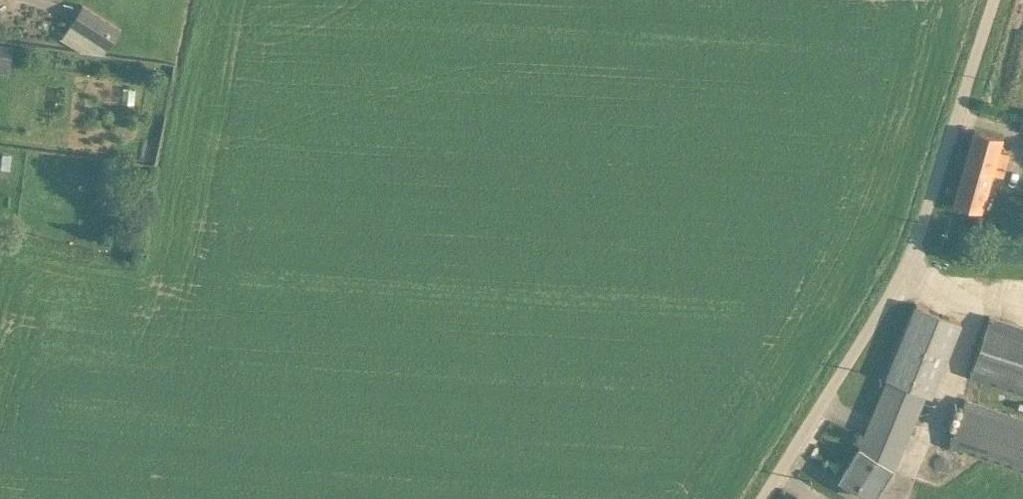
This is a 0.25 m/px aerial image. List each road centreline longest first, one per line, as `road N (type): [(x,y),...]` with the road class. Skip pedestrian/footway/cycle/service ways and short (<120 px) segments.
road 1 (unclassified): [(760,498),(921,223),(994,0)]

